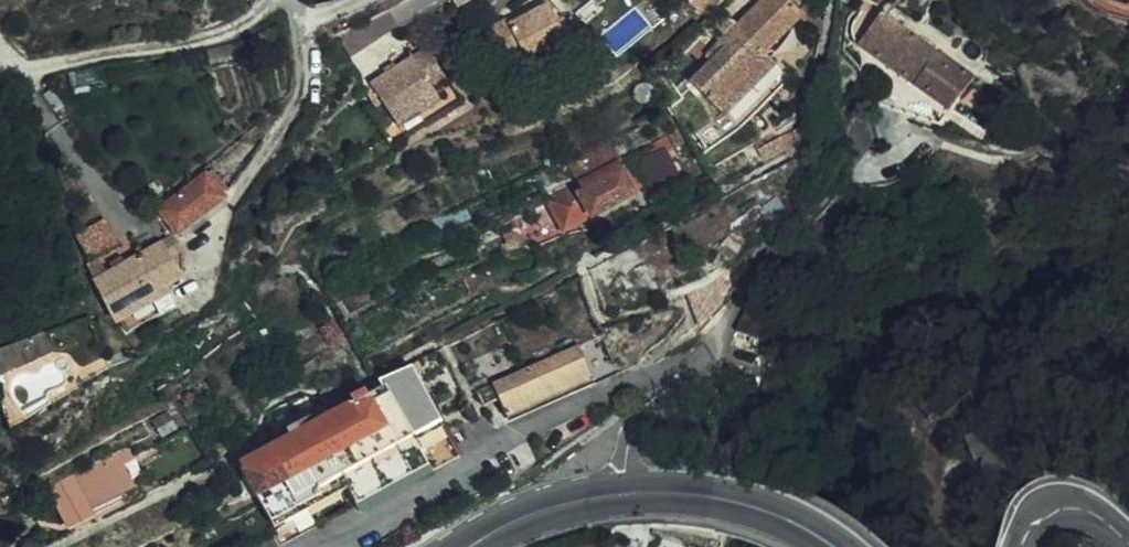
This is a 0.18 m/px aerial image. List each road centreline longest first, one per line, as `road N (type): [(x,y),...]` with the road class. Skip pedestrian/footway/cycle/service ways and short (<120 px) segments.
road 1 (secondary): [(473,546),(570,502),(671,488),(762,497),(809,514),(851,546)]
road 2 (tertiary): [(1128,542),(1078,508),(1046,517),(1021,546)]

